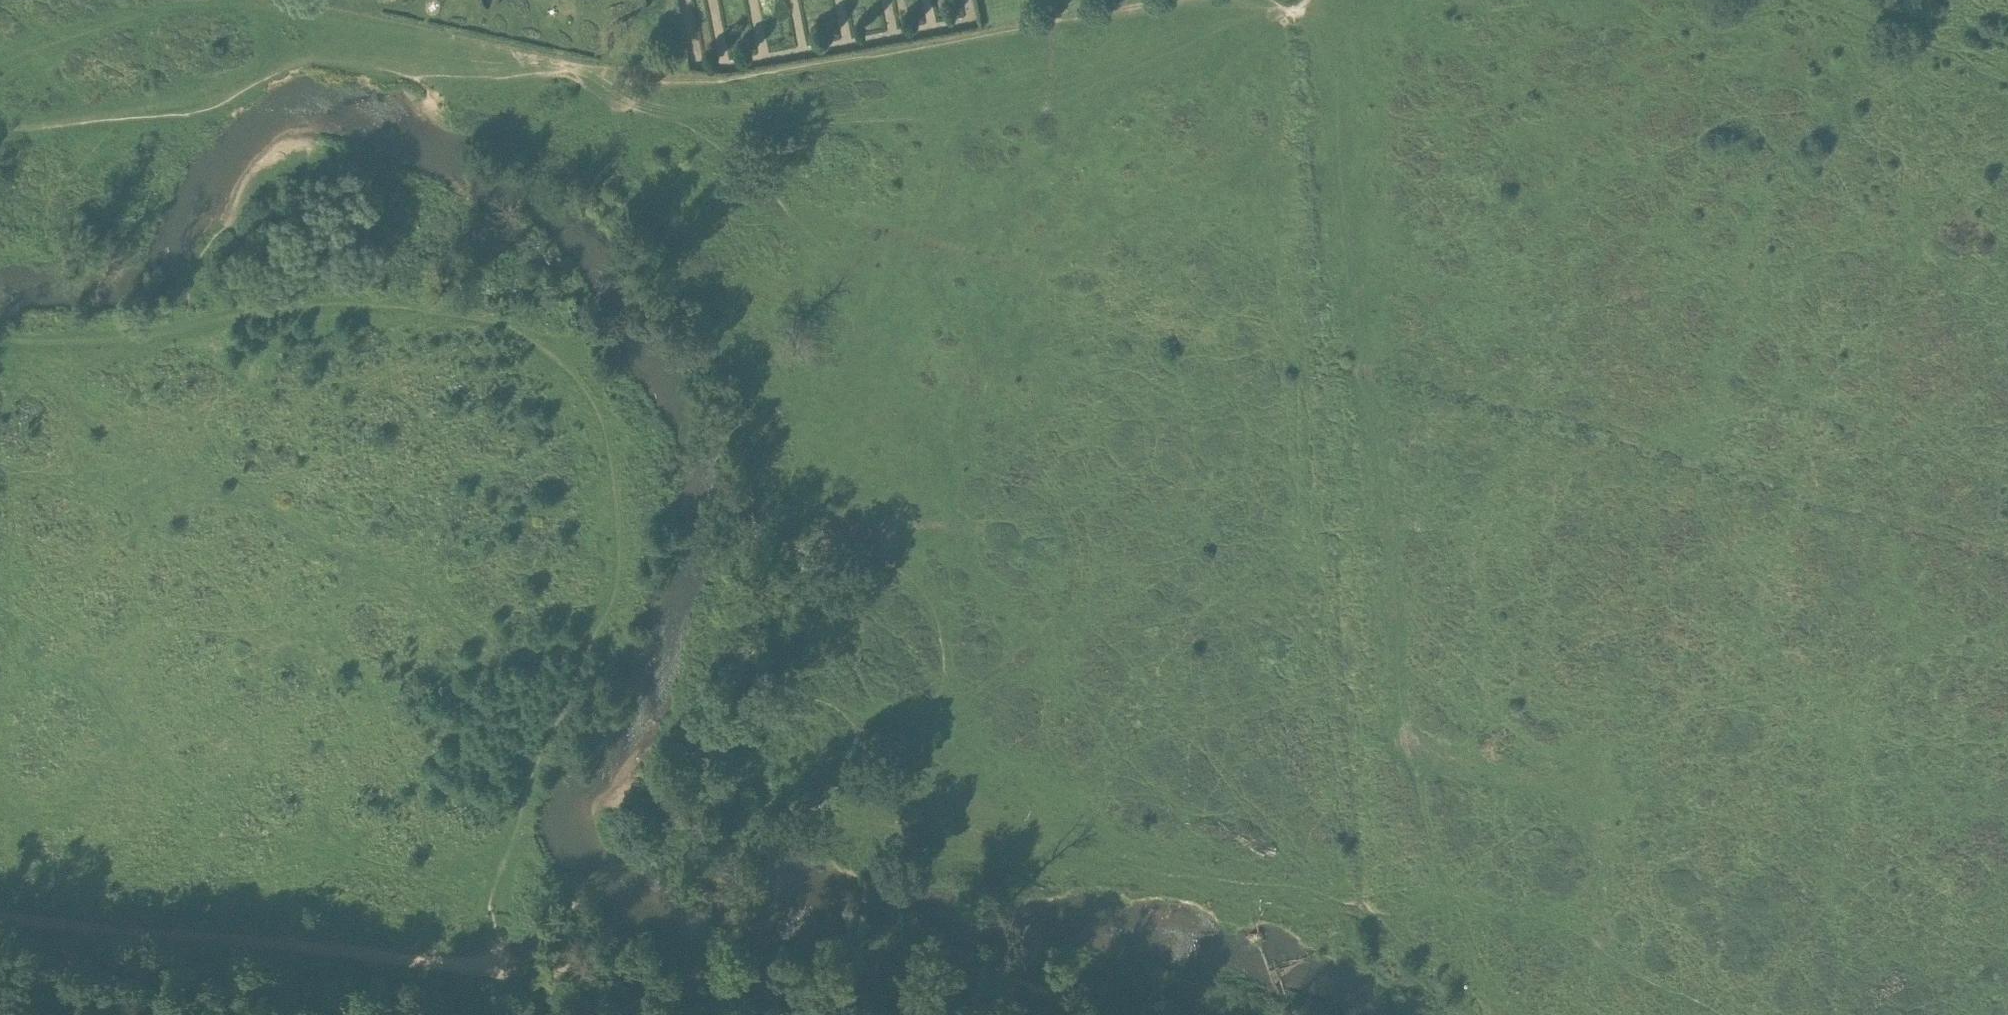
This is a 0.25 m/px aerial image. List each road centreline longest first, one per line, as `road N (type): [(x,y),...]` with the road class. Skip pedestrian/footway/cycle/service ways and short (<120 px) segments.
road 1 (unclassified): [(533,971),(0,919)]
road 2 (track): [(228,940),(236,973),(347,1014)]

